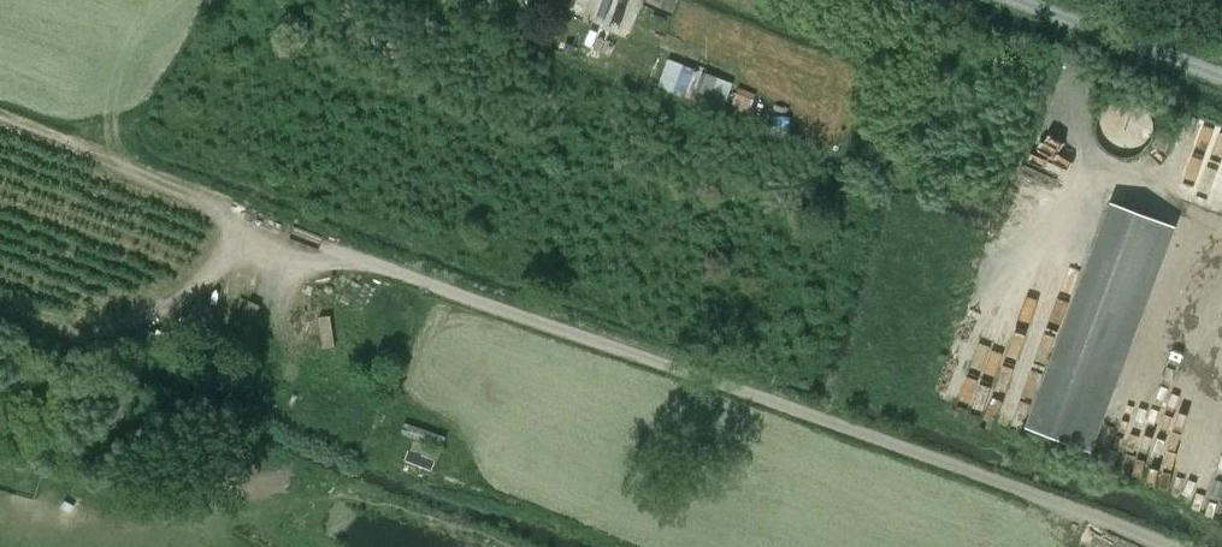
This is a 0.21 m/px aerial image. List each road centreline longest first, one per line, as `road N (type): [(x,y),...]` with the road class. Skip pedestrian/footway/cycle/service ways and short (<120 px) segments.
road 1 (track): [(0,460),(27,472),(71,362),(183,301),(219,267),(242,214)]
road 2 (track): [(242,214),(107,160),(135,54),(169,0)]

